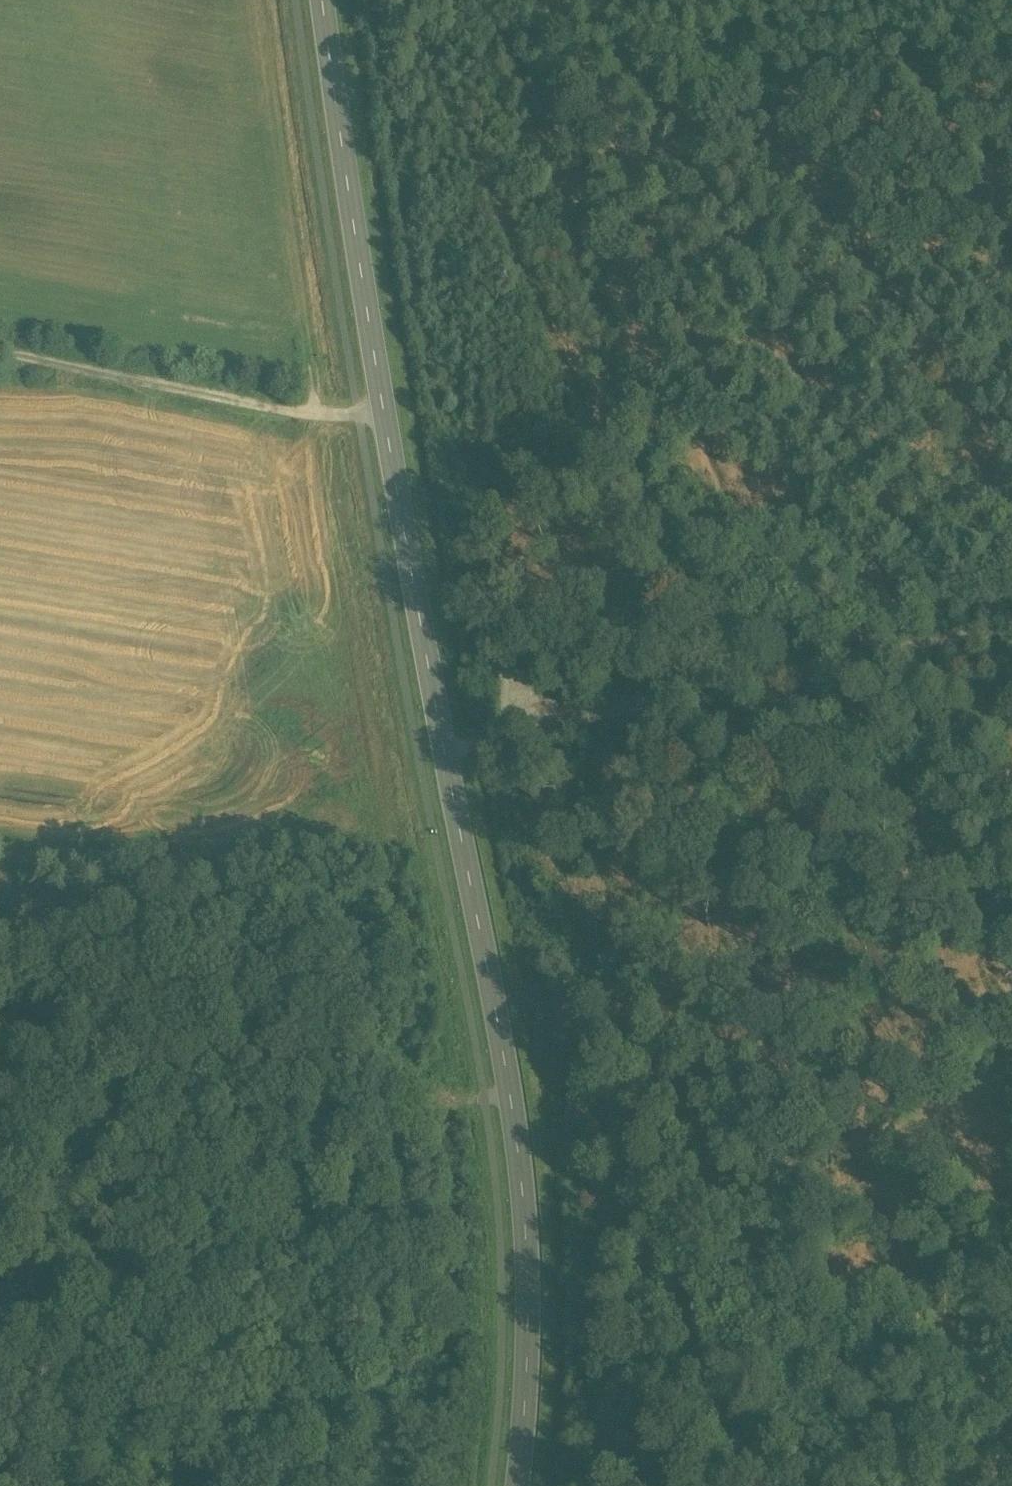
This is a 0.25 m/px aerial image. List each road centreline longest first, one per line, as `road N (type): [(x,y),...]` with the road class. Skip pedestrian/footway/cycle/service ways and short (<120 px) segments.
road 1 (tertiary): [(321,0),(383,412),(518,1158),(527,1348),(518,1485)]
road 2 (track): [(444,750),(1011,620)]
road 3 (track): [(0,354),(297,413),(383,412)]

